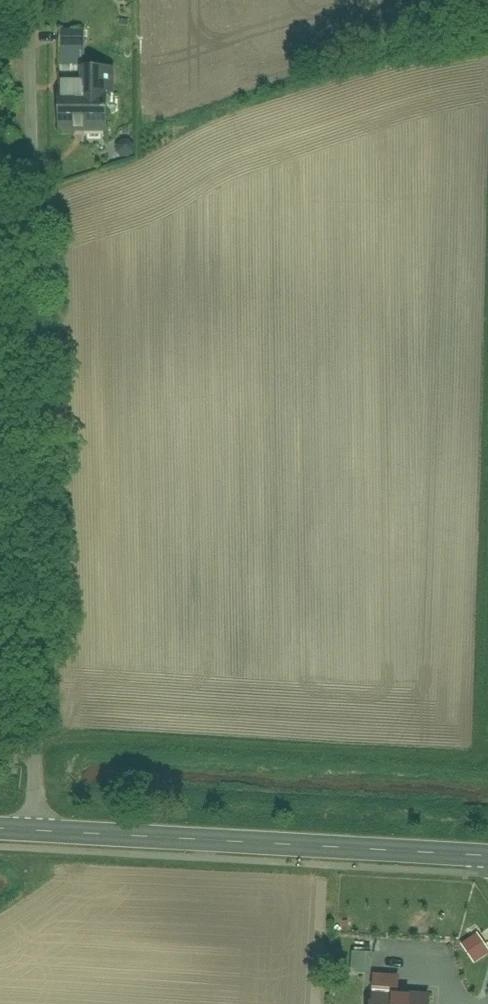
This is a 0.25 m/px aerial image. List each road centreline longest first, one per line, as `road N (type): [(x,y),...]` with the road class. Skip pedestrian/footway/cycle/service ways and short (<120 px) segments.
road 1 (residential): [(28,0),(34,830)]
road 2 (tertiary): [(34,830),(487,858)]

